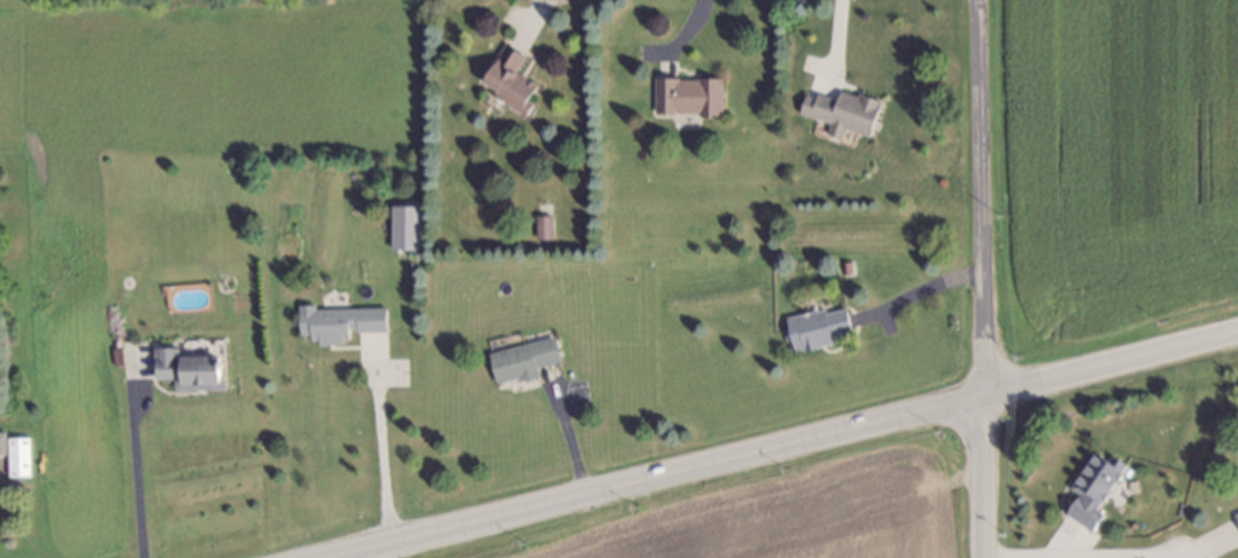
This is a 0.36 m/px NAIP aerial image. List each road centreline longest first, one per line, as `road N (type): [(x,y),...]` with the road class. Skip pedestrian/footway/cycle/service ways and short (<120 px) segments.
road 1 (tertiary): [(315,557),(1237,330)]
road 2 (residential): [(974,0),(977,397)]
road 3 (tertiary): [(977,397),(978,557)]

